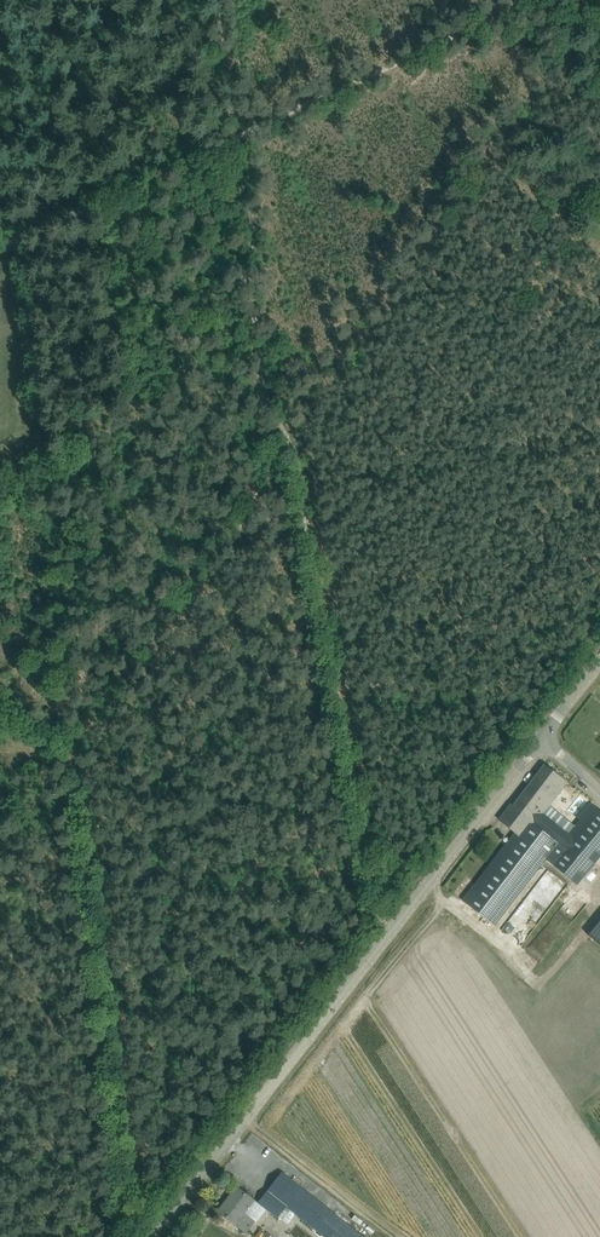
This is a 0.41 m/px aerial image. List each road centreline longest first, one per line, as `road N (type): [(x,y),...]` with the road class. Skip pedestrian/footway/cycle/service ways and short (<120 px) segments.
road 1 (track): [(233,131),(259,251),(256,330),(282,425),(373,898),(400,921)]
road 2 (tertiary): [(154,1236),(544,735)]
road 3 (track): [(0,249),(515,0)]

